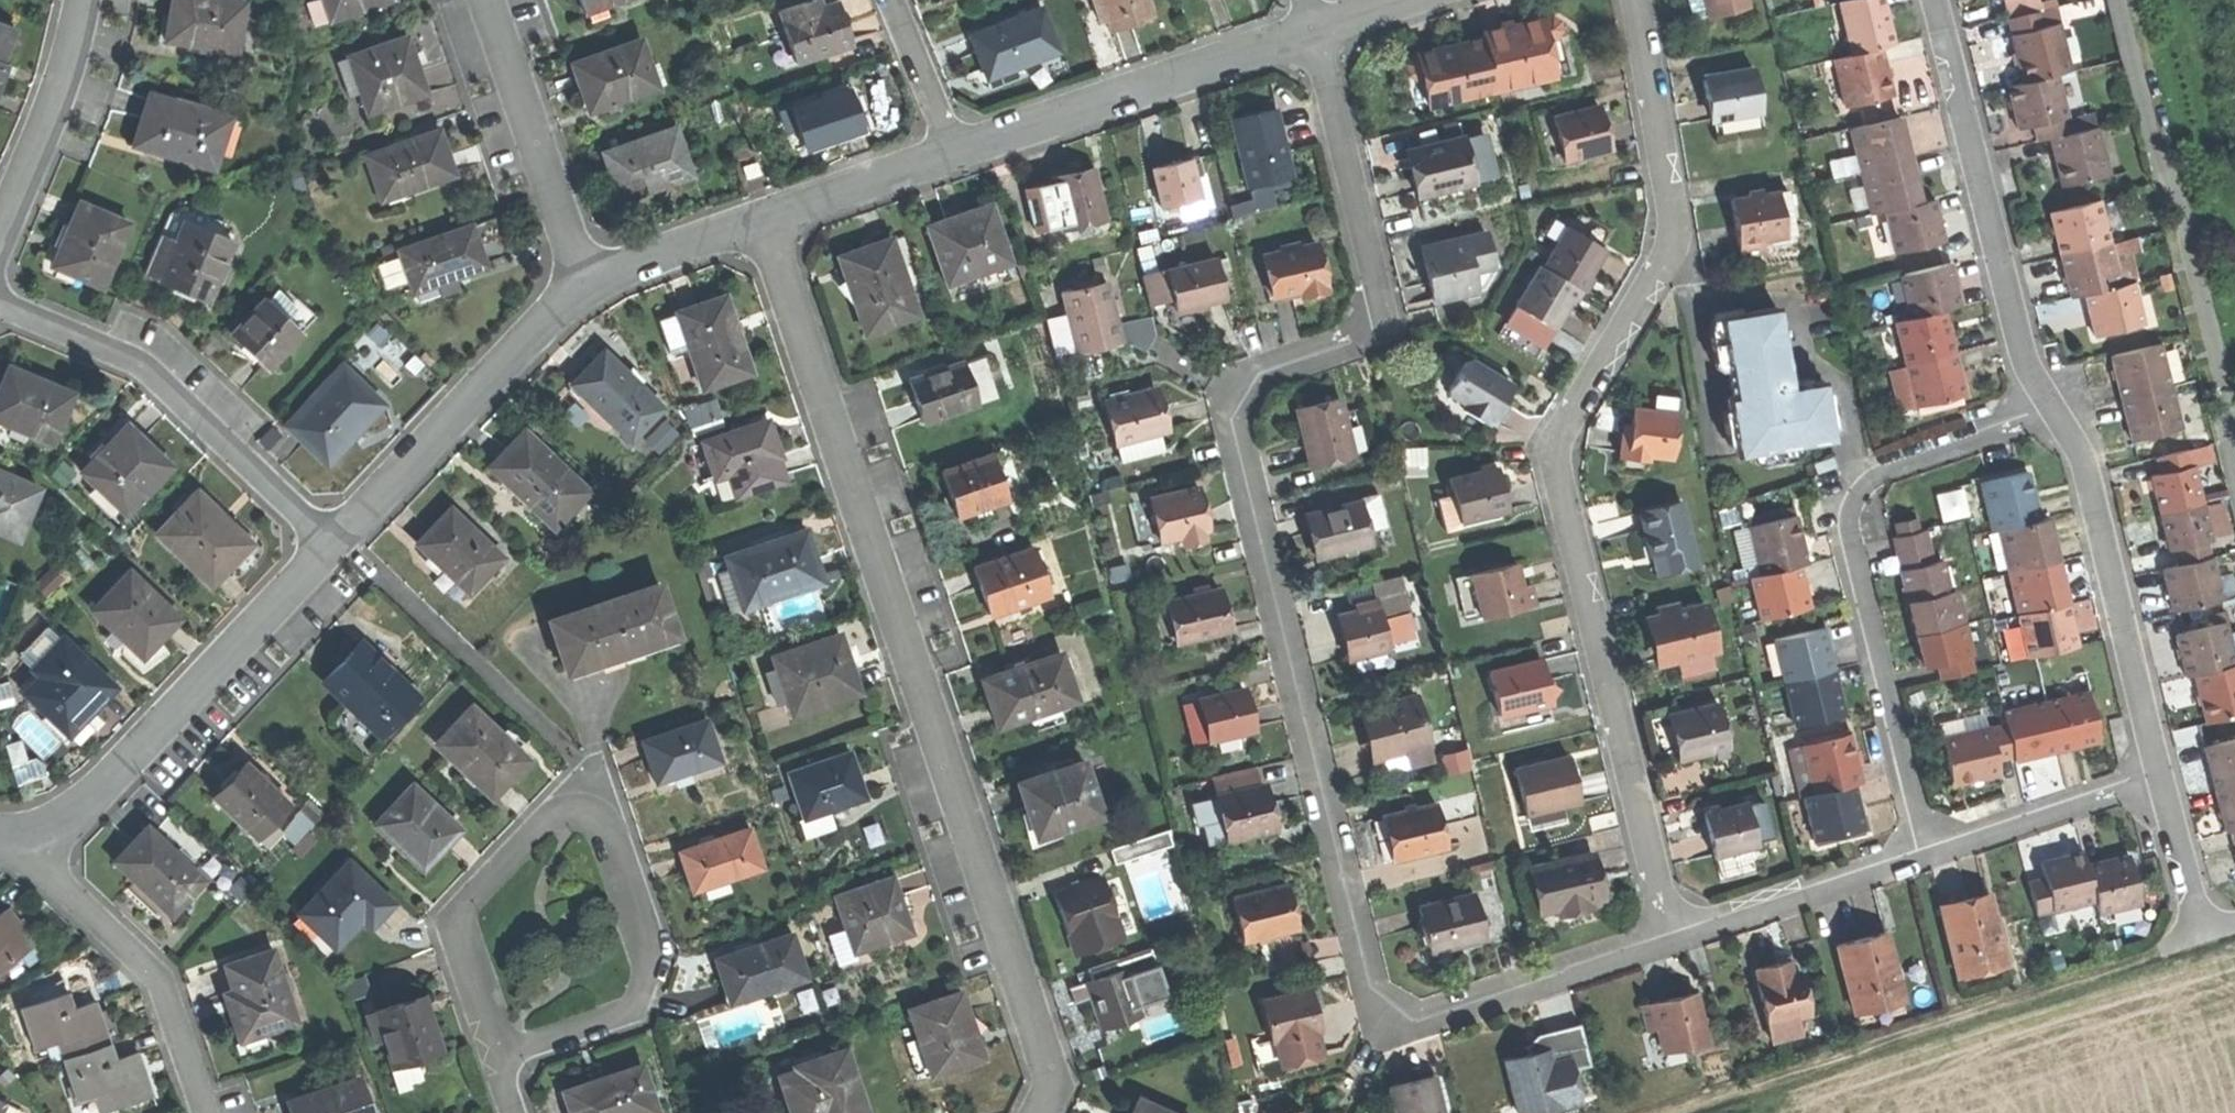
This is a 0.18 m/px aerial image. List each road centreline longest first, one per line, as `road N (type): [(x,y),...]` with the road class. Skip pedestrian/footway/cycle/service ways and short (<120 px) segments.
road 1 (residential): [(1313,31),(1383,299),(1374,332),(1259,373),(1236,416),(1372,991),(1391,1012),(1416,1022)]
road 2 (residential): [(1673,940),(1558,450),(1670,250),(1672,212),(1640,0)]
road 3 (residential): [(759,222),(1056,1084),(1042,1112)]
road 4 (residential): [(1928,852),(1850,515),(1857,489),(2050,404)]
road 5 (residential): [(495,1057),(630,1012),(651,975),(603,817),(561,809),(472,899),(454,938)]
road 6 (track): [(1678,1112),(2156,954),(2200,924)]
road 7 (residential): [(2234,425),(2128,0)]
road 8 (residential): [(19,842),(87,806),(335,544)]
road 9 (residential): [(1937,0),(2021,345),(2050,404)]
road 10 (residential): [(0,312),(119,357),(166,387),(335,544)]
road 11 (residential): [(2050,404),(2086,465),(2160,775)]
road 12 (residential): [(957,154),(1313,31)]
road 13 (residential): [(335,544),(585,282)]
road 14 (residential): [(19,842),(162,990),(203,1112)]
road 15 (residential): [(487,0),(585,282)]
road 16 (residential): [(1673,940),(1416,1022)]
road 17 (residential): [(1928,852),(1673,940)]
road 18 (residential): [(0,236),(71,62),(83,0)]
road 19 (residential): [(2160,775),(1928,852)]
road 20 (residential): [(759,222),(957,154)]
road 21 (residential): [(2160,775),(2200,924),(2234,923)]
road 22 (residential): [(585,282),(759,222)]
road 23 (residential): [(957,154),(889,0)]
road 24 (residential): [(454,938),(495,1057)]

